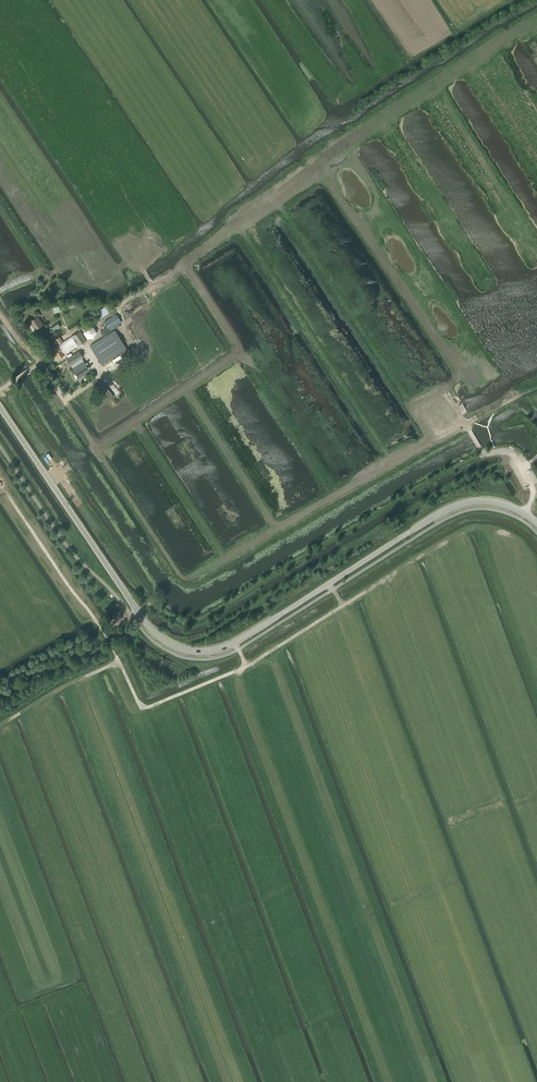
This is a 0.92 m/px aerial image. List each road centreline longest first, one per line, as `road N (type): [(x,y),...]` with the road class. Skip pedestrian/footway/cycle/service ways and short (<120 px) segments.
road 1 (tertiary): [(0,407),(143,619),(185,650),(234,643),(450,508),(491,502),(524,513)]
road 2 (track): [(110,647),(139,703),(149,707),(243,667),(365,592)]
road 3 (track): [(0,484),(110,647)]
road 4 (track): [(137,354),(65,399),(40,363)]
road 5 (track): [(118,662),(10,719)]

